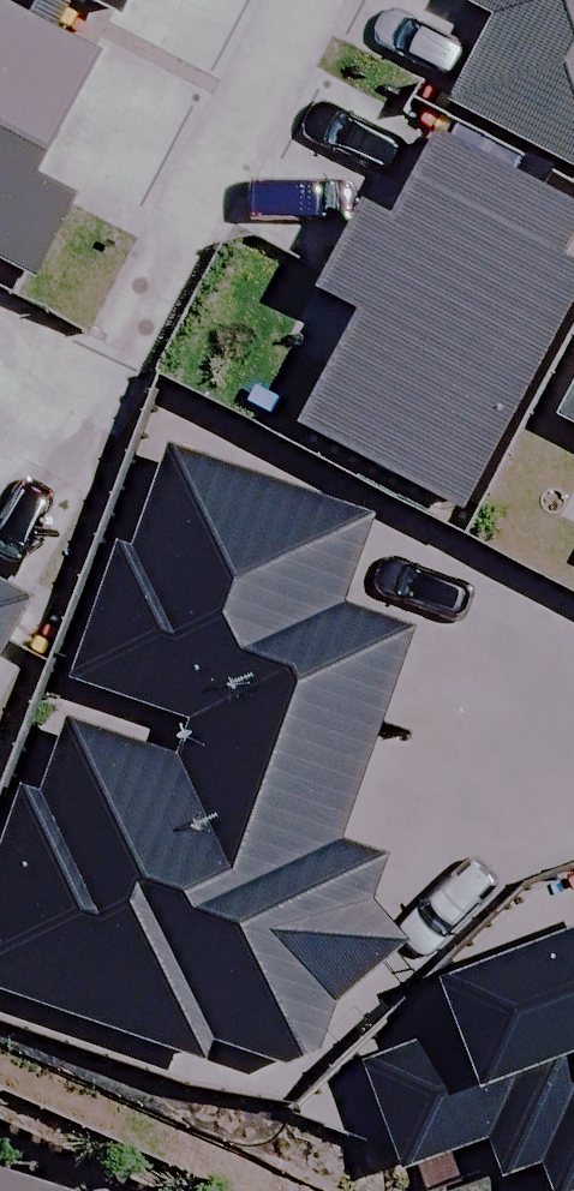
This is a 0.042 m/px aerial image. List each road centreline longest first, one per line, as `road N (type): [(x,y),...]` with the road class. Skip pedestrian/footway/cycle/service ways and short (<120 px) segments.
road 1 (residential): [(146,296),(303,0)]

